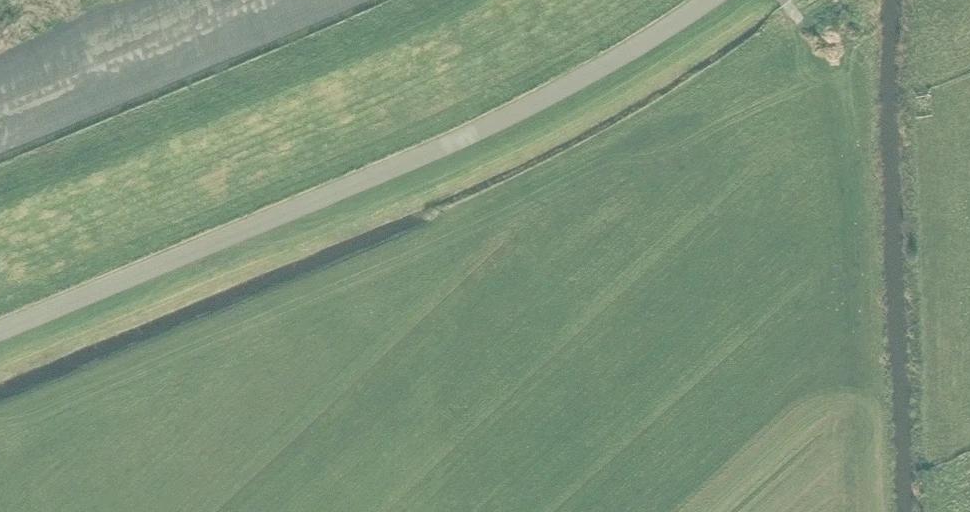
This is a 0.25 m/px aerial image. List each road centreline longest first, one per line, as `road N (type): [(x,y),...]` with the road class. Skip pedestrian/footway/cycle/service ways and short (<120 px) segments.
road 1 (unclassified): [(0,332),(463,141),(560,93),(710,0)]

